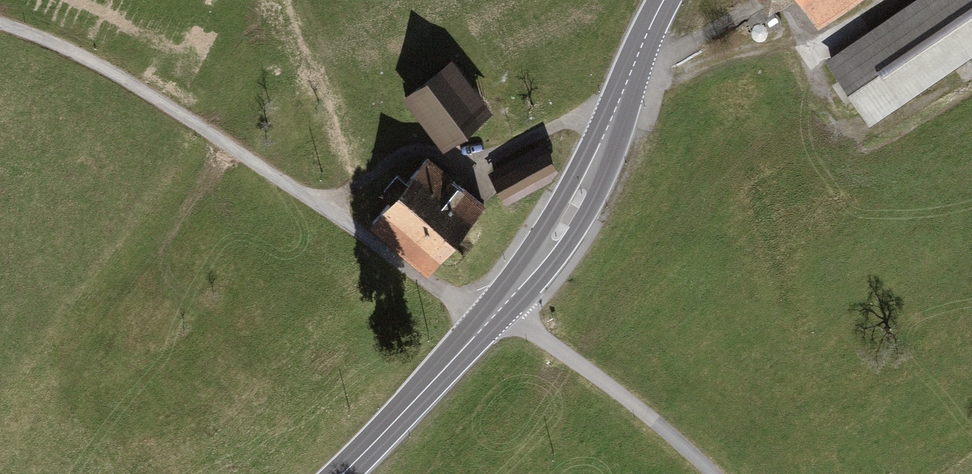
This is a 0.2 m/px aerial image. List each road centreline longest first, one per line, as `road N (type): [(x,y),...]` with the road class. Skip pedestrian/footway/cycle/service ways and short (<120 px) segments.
road 1 (unclassified): [(0,21),(113,71),(324,205)]
road 2 (unclassified): [(324,205),(417,151),(489,159),(614,112)]
road 3 (unclassified): [(711,473),(633,402),(494,314)]
road 4 (secondary): [(614,112),(595,170),(567,217),(494,314)]
road 5 (secondary): [(494,314),(344,473)]
road 6 (unclassified): [(494,314),(416,274),(324,205)]
road 7 (secondary): [(667,0),(614,112)]

